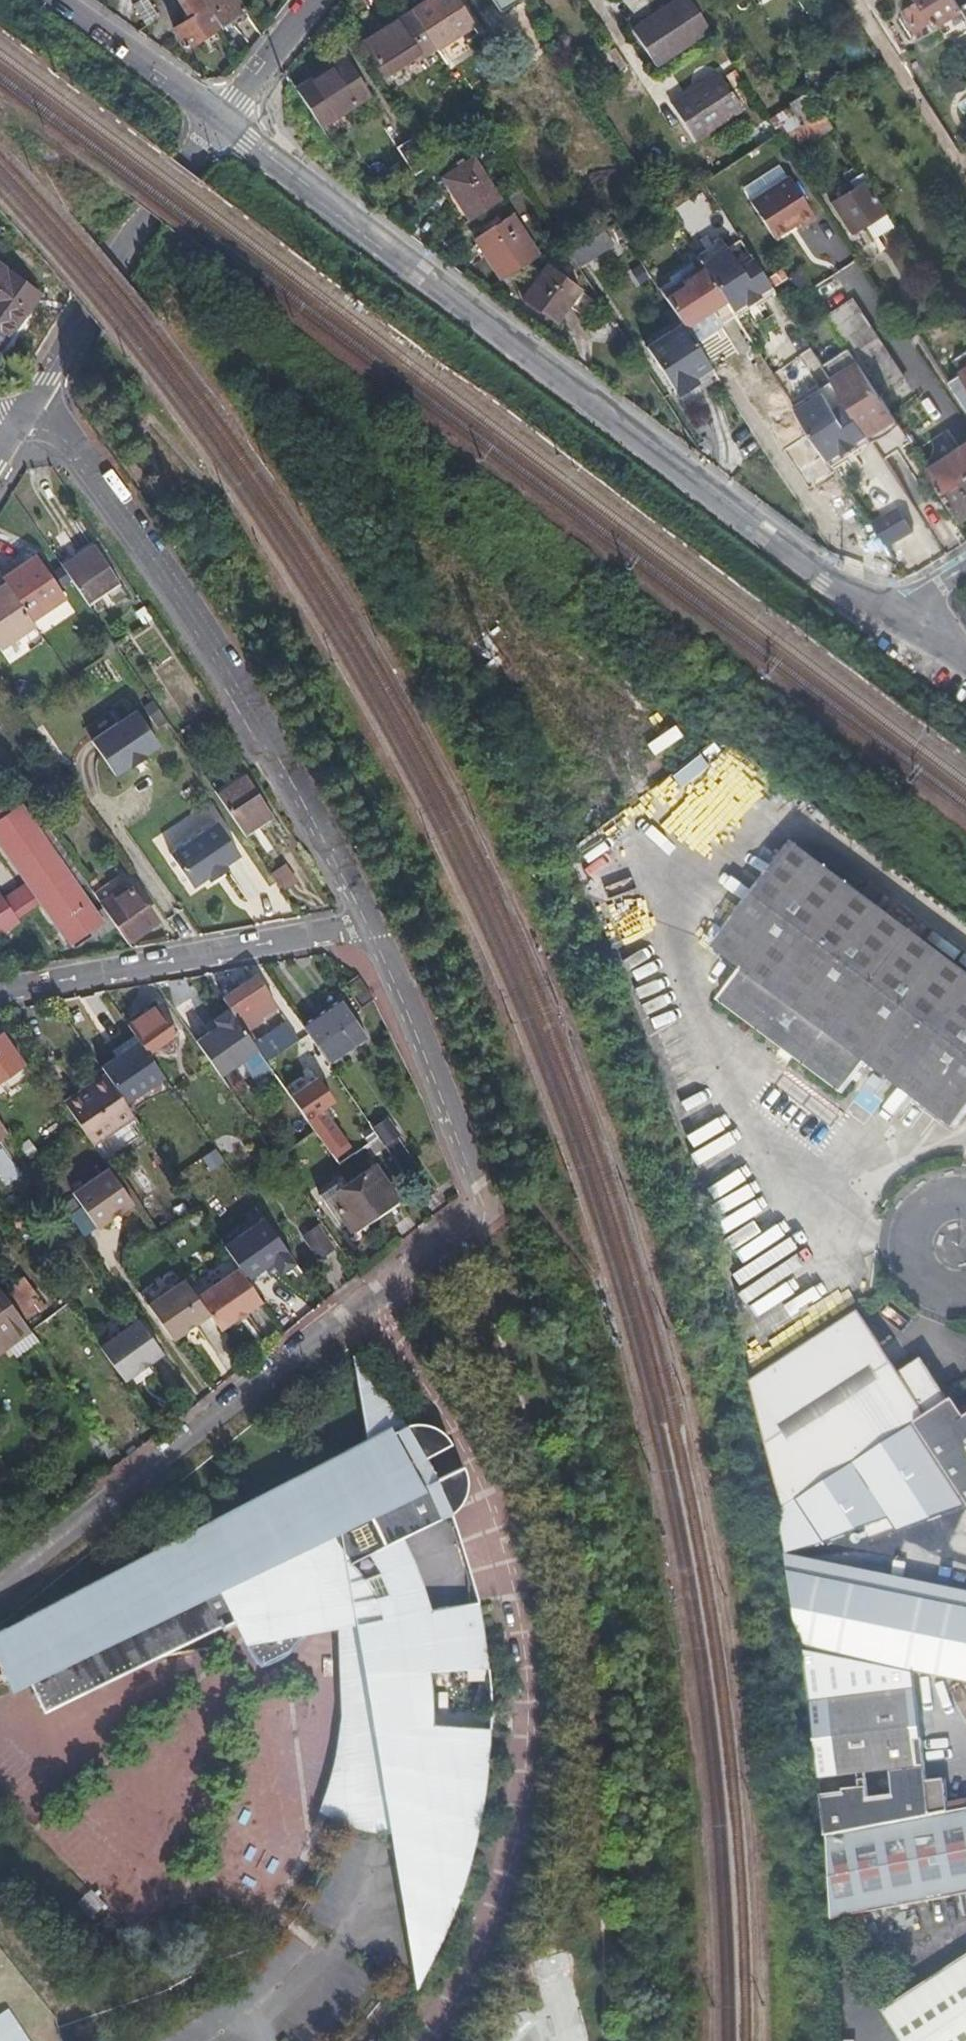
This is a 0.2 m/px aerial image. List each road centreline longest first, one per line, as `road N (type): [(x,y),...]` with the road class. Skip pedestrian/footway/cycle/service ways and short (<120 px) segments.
road 1 (unclassified): [(372,924),(489,1203),(0,1594)]
road 2 (residential): [(221,117),(431,285),(891,621)]
road 3 (unclassified): [(39,396),(212,646),(286,772)]
road 4 (residential): [(0,992),(372,924)]
road 5 (residential): [(221,117),(127,242),(39,396)]
road 6 (residential): [(60,0),(221,117)]
road 7 (unclassified): [(965,1194),(933,1198),(906,1237),(922,1280),(951,1293)]
road 8 (residential): [(314,0),(221,117)]

